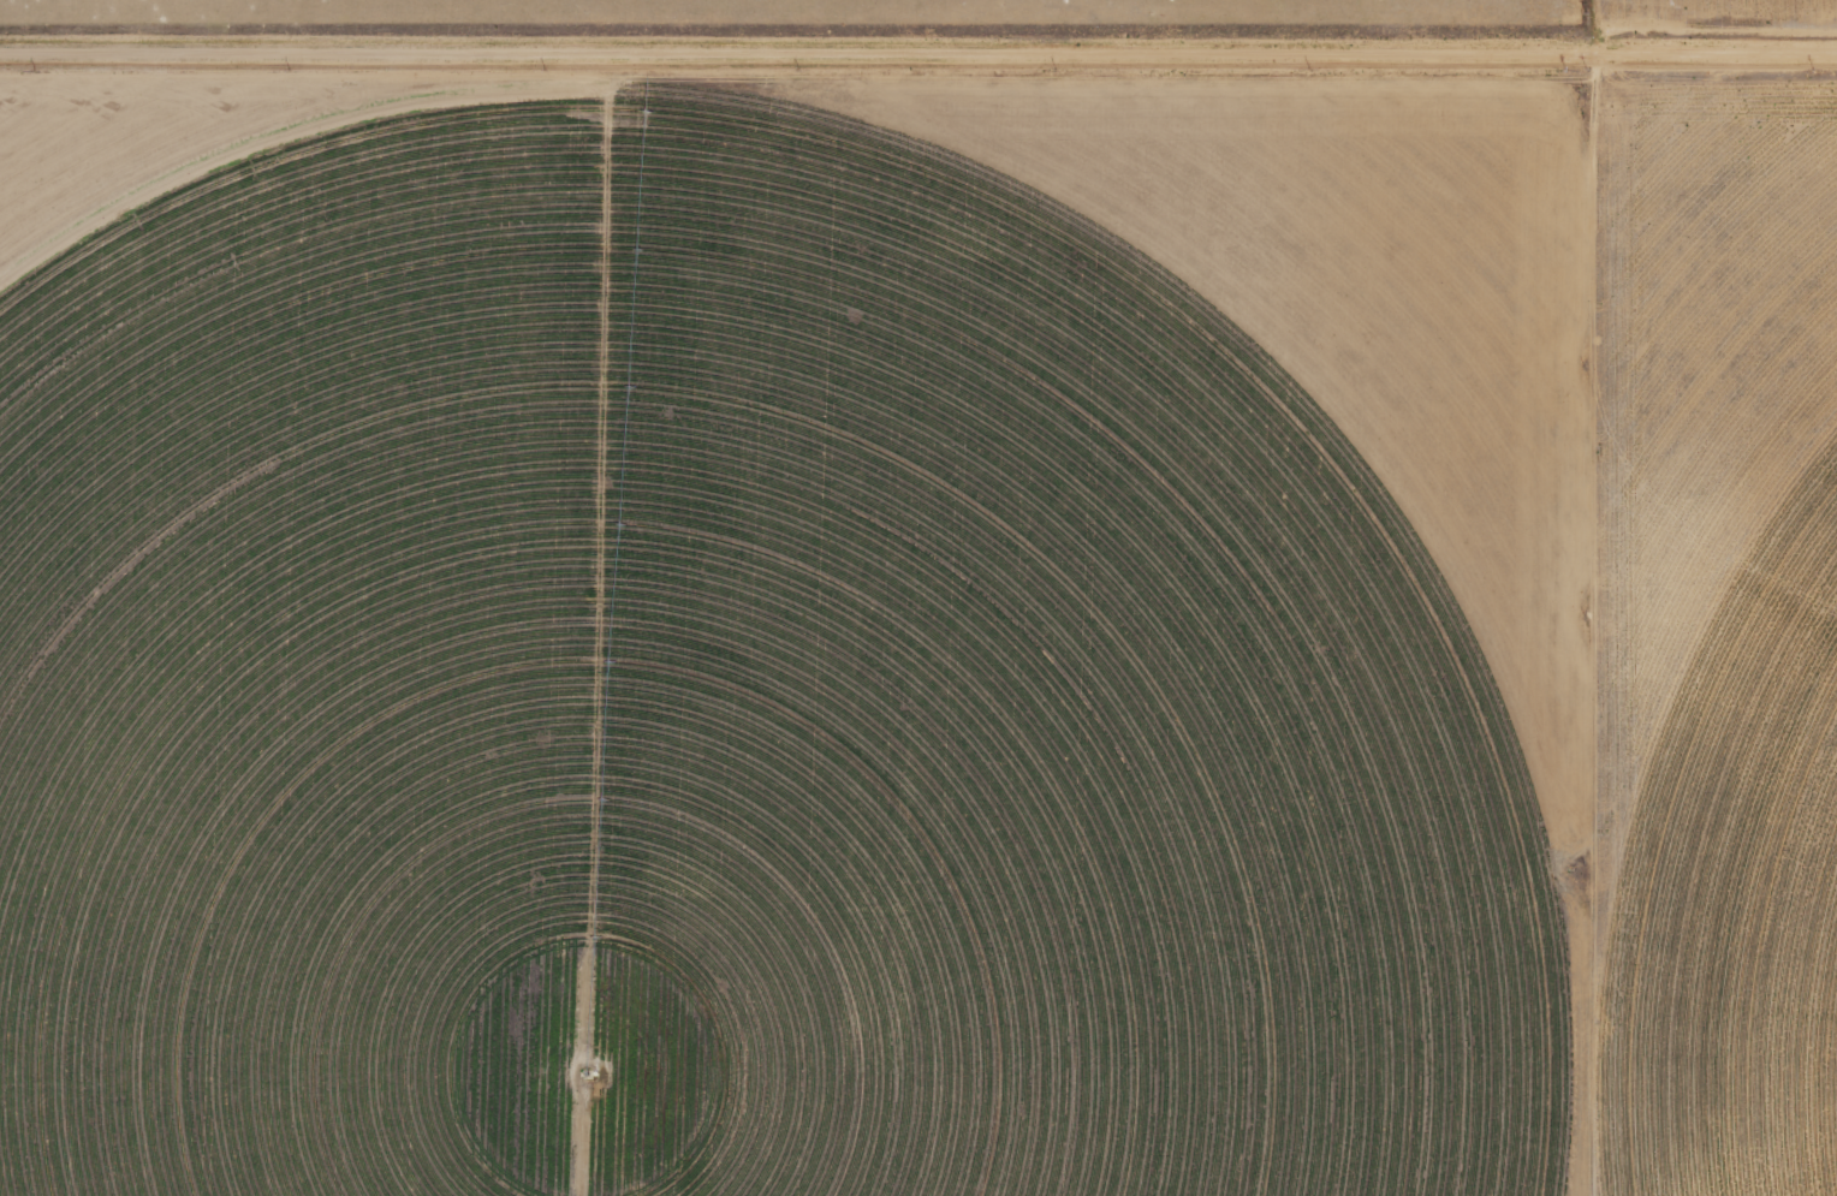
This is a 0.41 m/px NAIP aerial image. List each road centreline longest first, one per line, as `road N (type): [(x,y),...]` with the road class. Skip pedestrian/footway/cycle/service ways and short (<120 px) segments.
road 1 (residential): [(0,55),(1836,56)]

